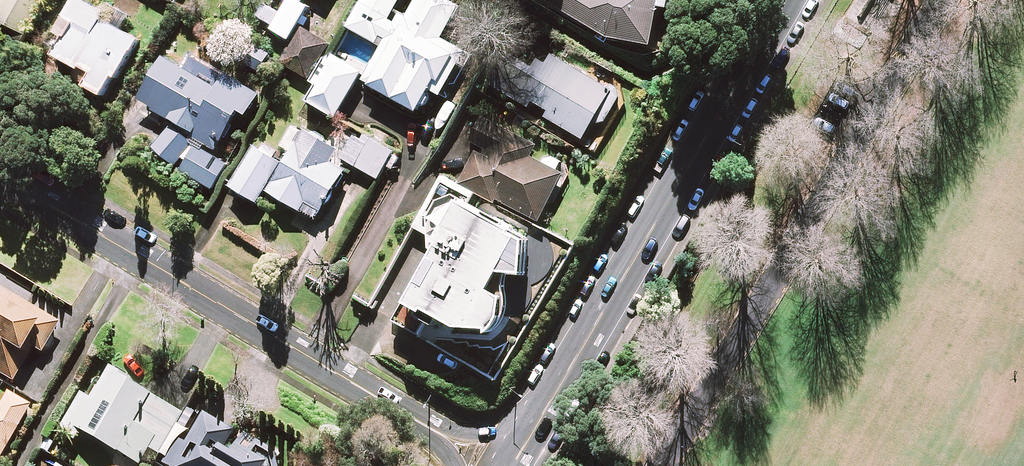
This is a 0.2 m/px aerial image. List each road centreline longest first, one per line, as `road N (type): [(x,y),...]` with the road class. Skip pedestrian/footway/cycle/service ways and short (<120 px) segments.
road 1 (residential): [(0,178),(440,434)]
road 2 (secondary): [(786,0),(537,423)]

